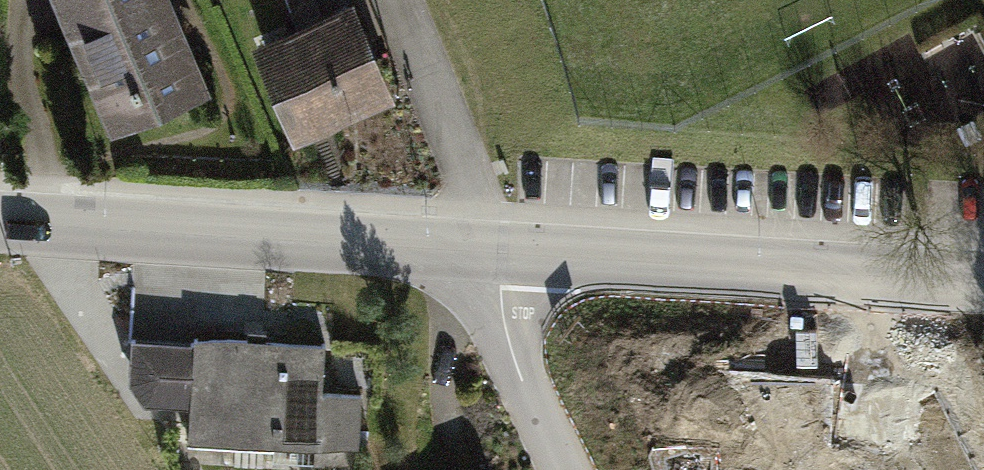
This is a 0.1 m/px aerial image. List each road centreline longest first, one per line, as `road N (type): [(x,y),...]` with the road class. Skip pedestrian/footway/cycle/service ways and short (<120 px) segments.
road 1 (tertiary): [(490,252),(983,280)]
road 2 (tertiary): [(0,223),(490,252)]
road 3 (residential): [(401,0),(460,140),(490,252)]
road 4 (residential): [(566,469),(505,345),(490,252)]

